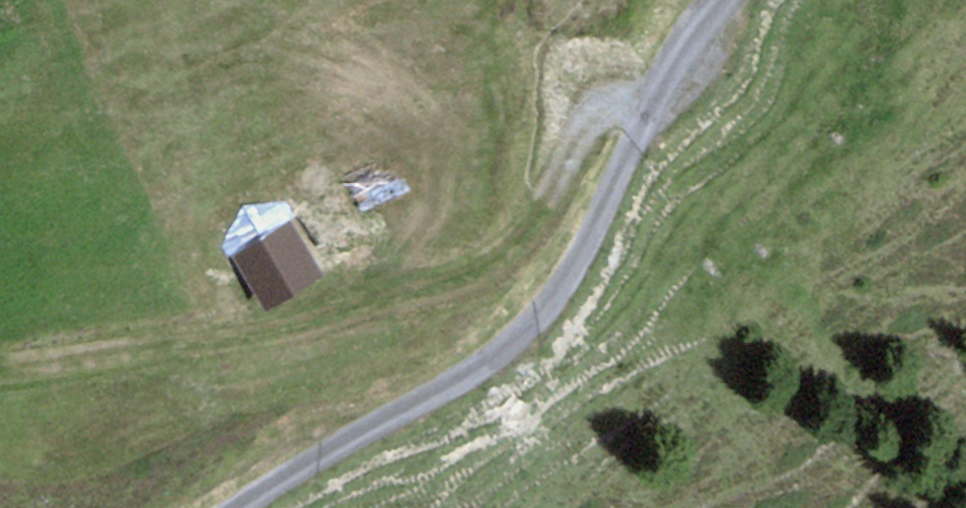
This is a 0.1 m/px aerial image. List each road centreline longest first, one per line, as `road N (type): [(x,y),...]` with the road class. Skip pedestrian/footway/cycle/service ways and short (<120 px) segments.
road 1 (track): [(0,363),(444,291),(571,134),(661,85)]
road 2 (track): [(240,507),(510,331),(661,85),(731,0)]

